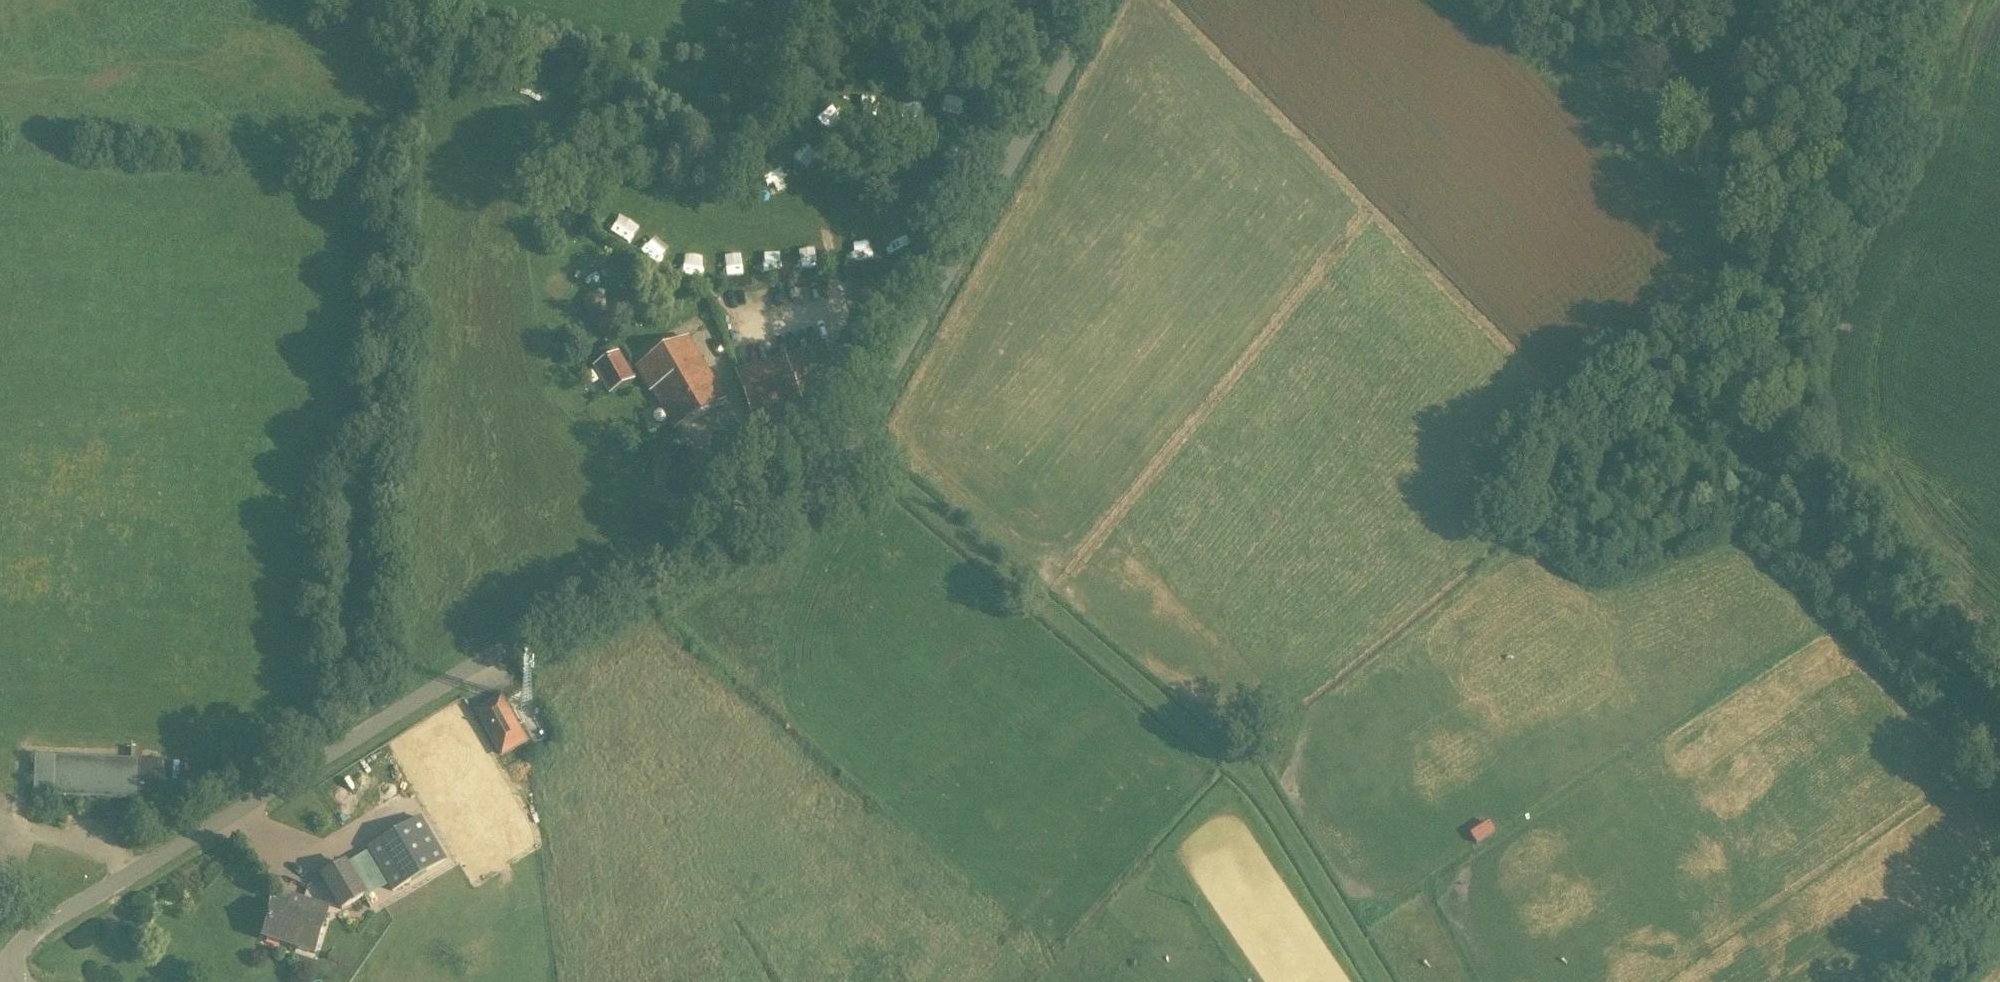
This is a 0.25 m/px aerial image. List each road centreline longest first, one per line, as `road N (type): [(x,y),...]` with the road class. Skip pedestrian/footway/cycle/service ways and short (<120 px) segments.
road 1 (tertiary): [(4,981),(18,945),(39,928),(473,665),(788,507),(824,479),(1100,0)]

